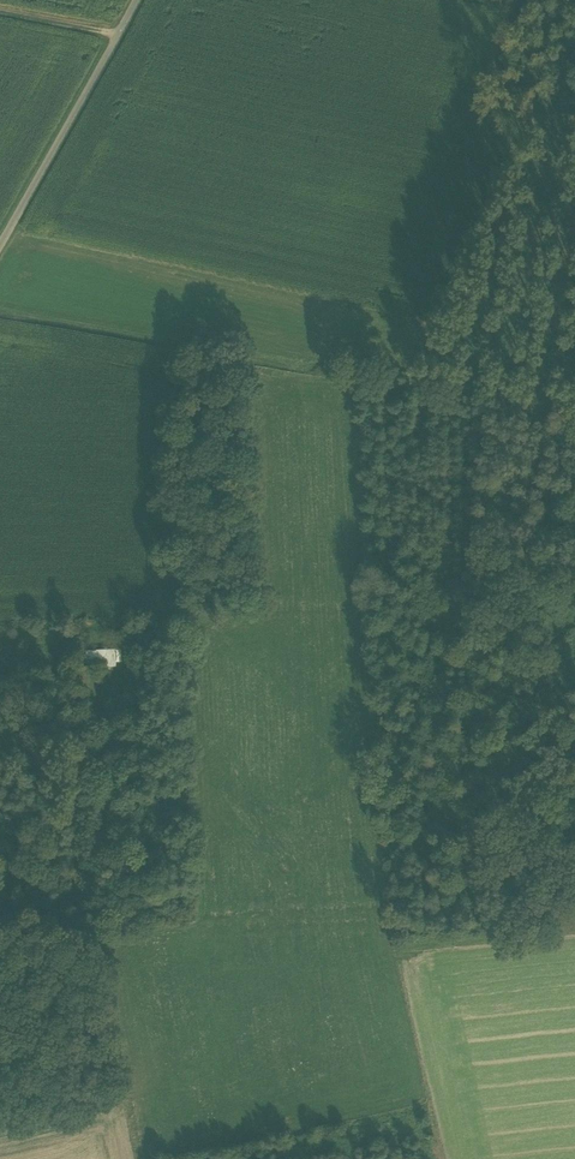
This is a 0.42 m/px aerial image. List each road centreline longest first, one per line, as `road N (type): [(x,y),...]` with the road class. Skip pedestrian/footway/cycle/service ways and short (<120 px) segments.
road 1 (unclassified): [(0,244),(138,0)]
road 2 (track): [(93,934),(143,1158)]
road 3 (track): [(574,926),(400,938)]
road 4 (track): [(0,1123),(128,1093)]
road 5 (track): [(119,34),(0,12)]

